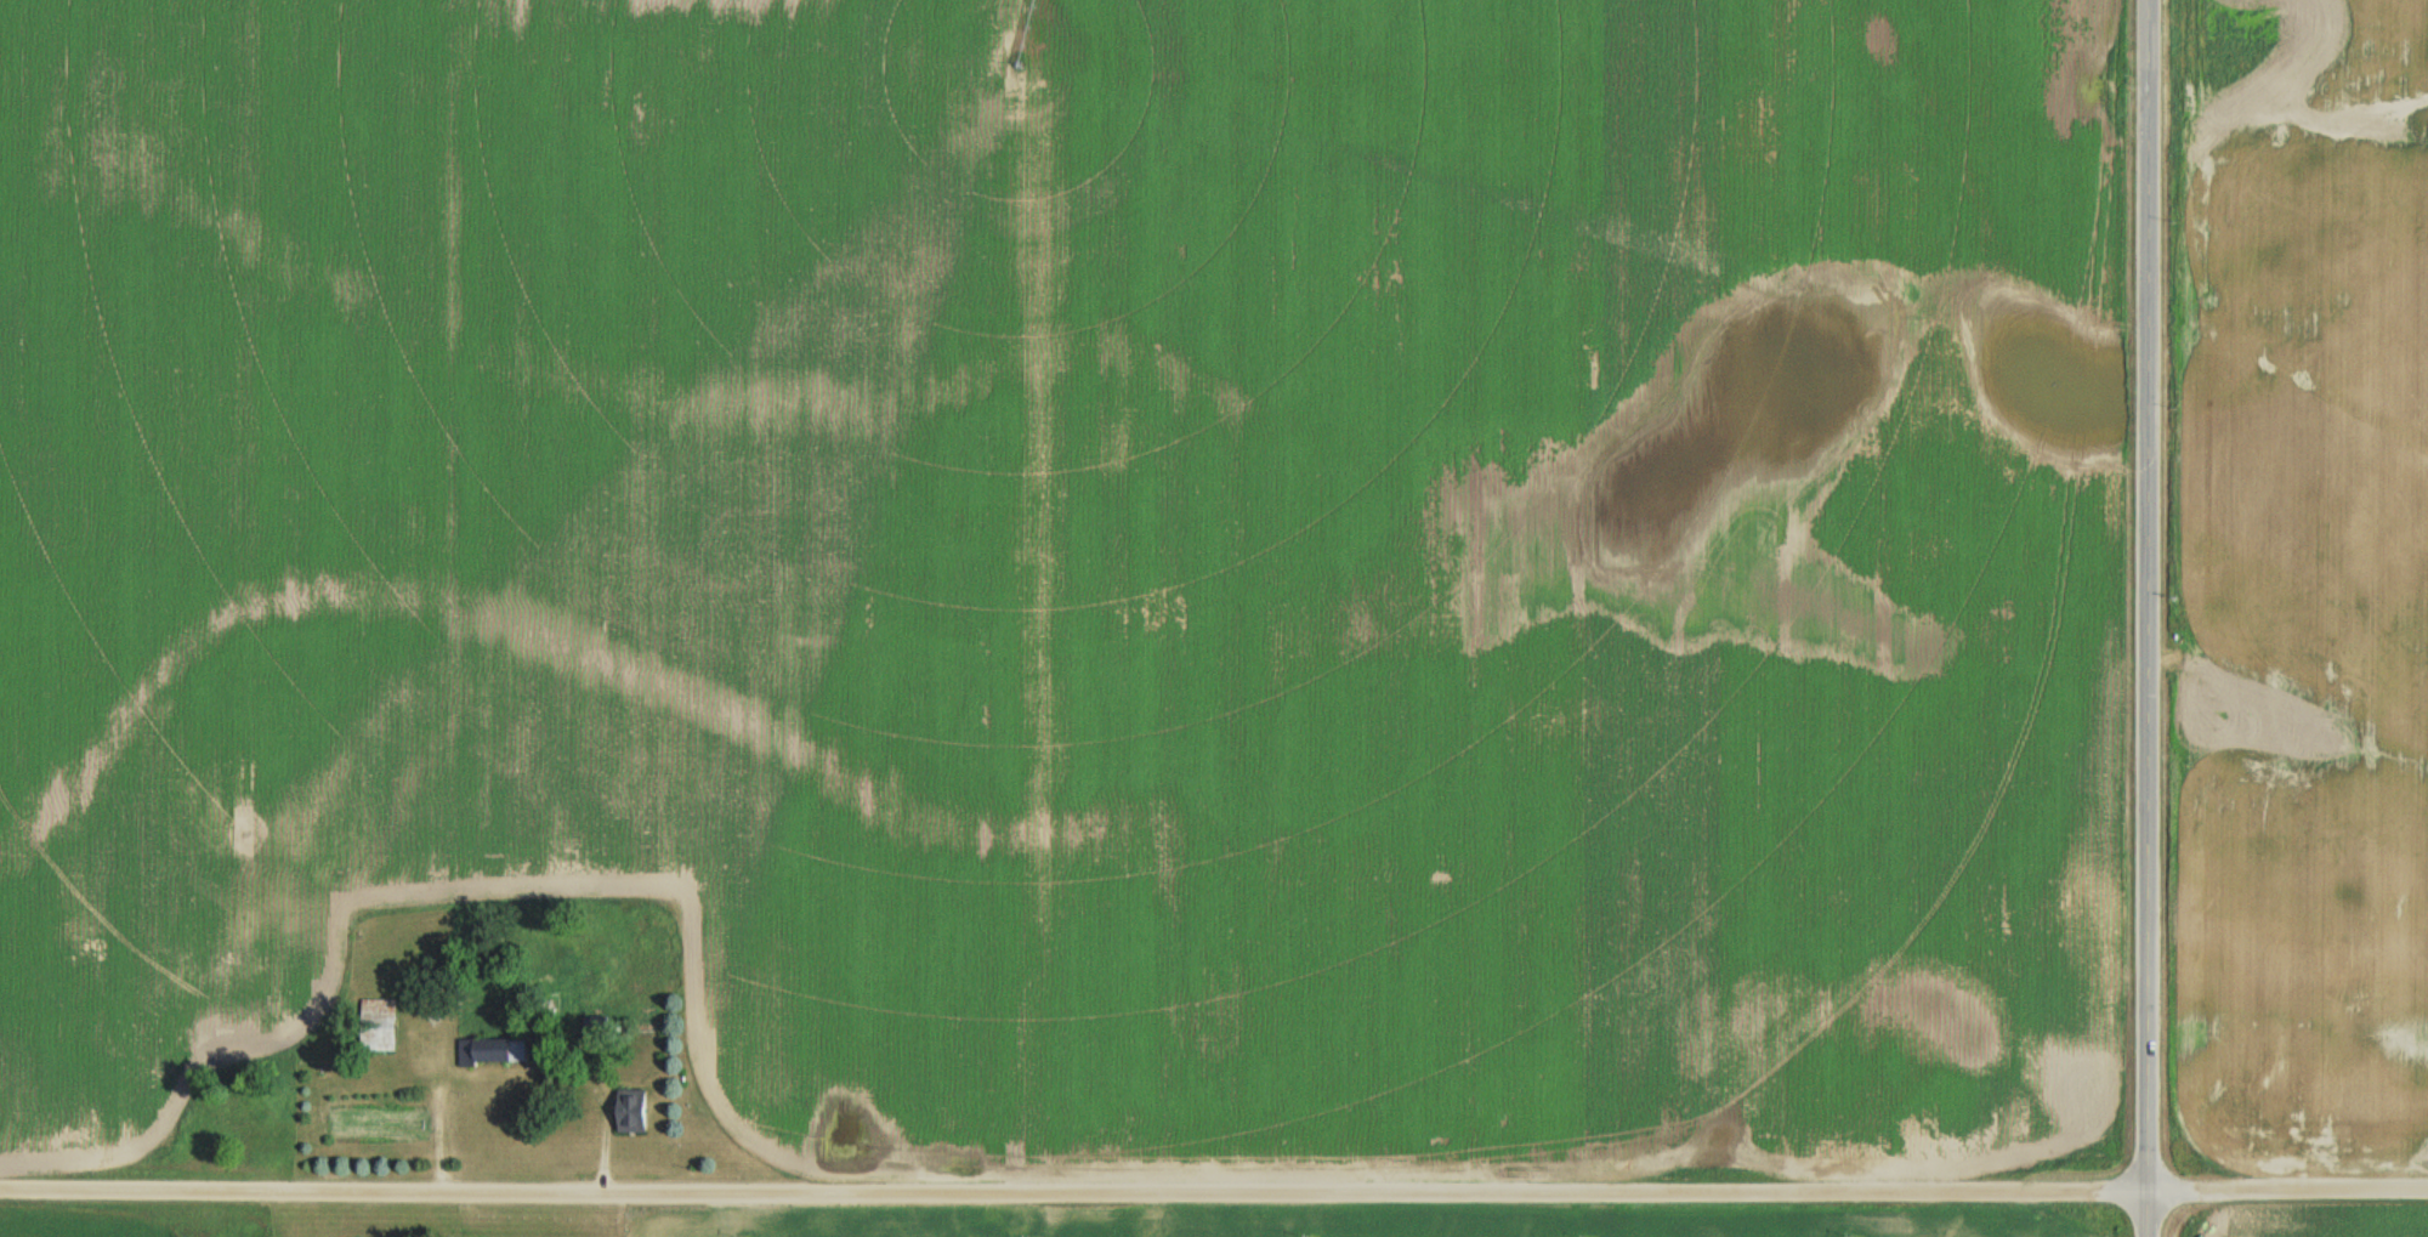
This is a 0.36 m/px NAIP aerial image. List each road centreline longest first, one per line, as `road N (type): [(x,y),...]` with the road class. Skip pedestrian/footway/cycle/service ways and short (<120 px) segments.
road 1 (residential): [(0,1185),(2427,1188)]
road 2 (residential): [(2145,1236),(2147,0)]

